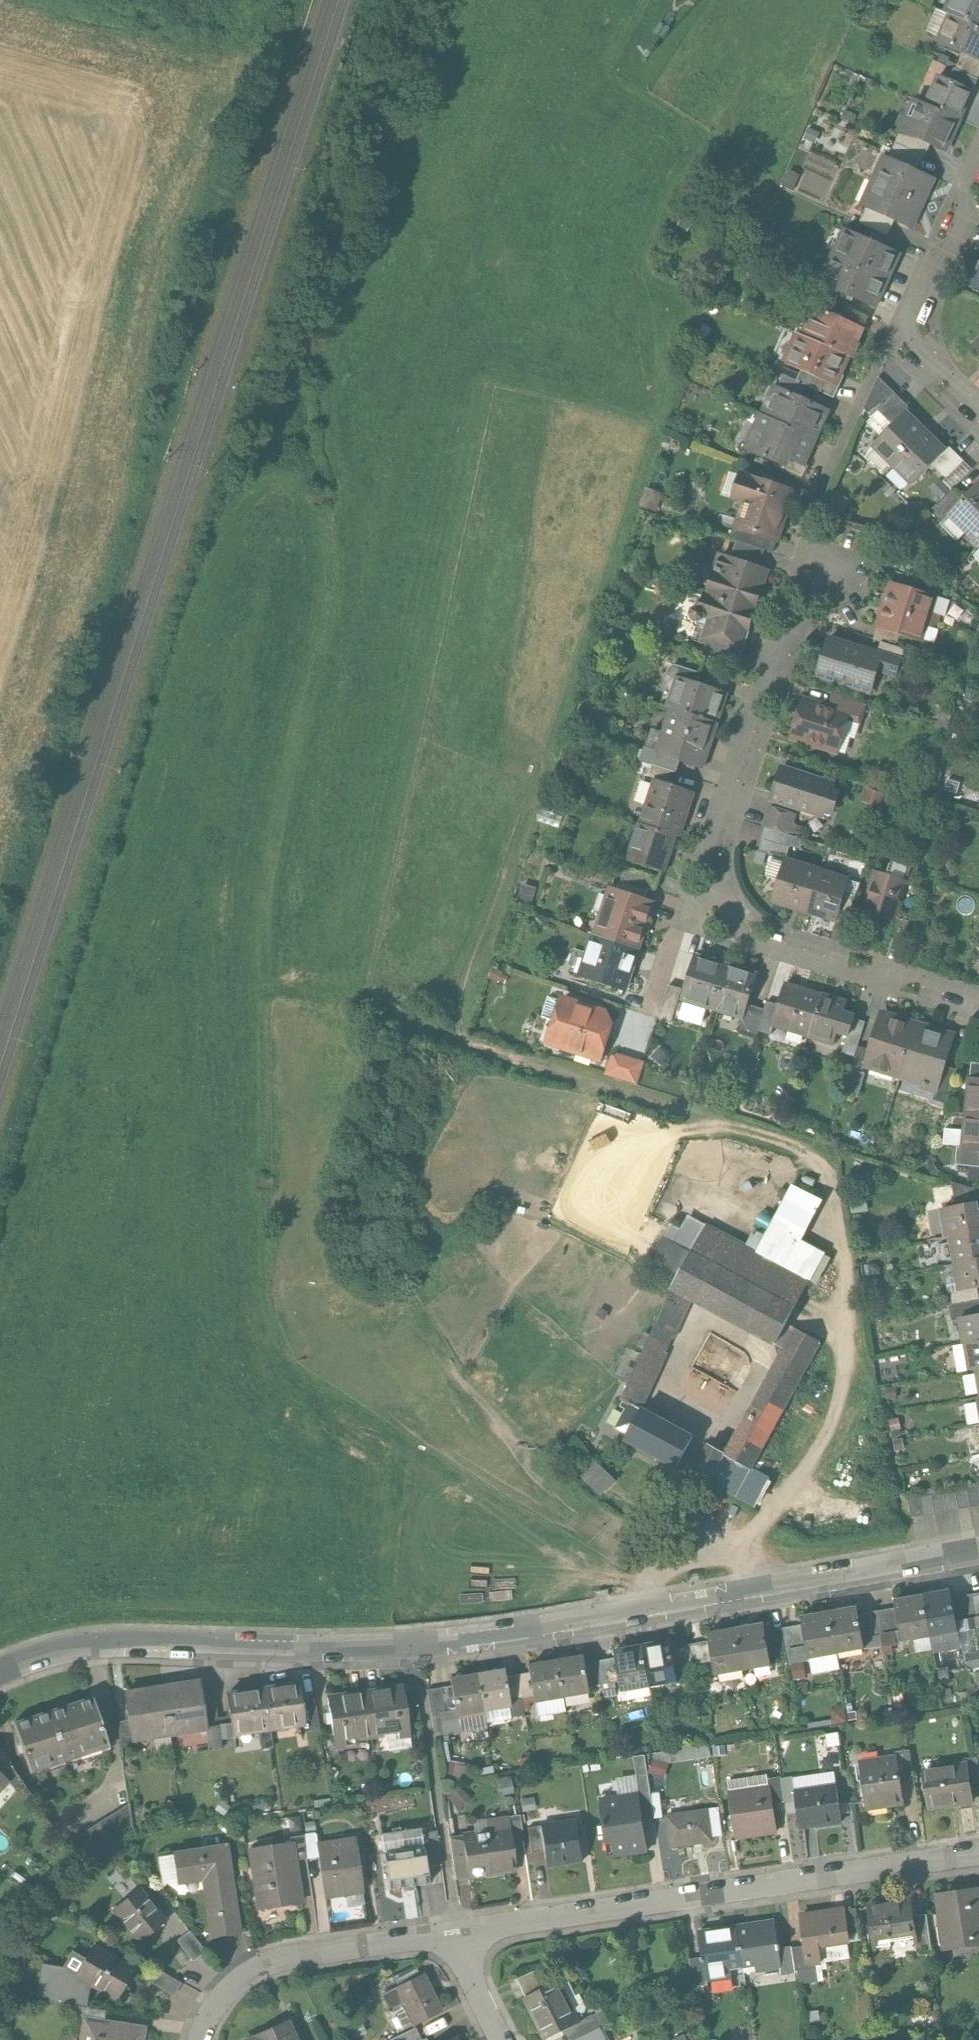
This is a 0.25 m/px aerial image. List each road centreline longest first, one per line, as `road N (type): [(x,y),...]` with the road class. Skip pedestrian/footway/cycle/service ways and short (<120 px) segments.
road 1 (residential): [(0,1670),(82,1642),(133,1638),(359,1644),(472,1636),(978,1548)]
road 2 (residential): [(457,1933),(978,1857)]
road 3 (track): [(750,1129),(812,1157),(827,1178),(846,1303),(838,1399),(827,1433),(752,1548),(759,1584)]
road 4 (residential): [(712,881),(716,835),(810,563)]
road 5 (residential): [(978,999),(783,943),(741,922),(712,881)]
road 6 (residential): [(198,2039),(211,2011),(258,1970),(457,1933)]
road 7 (residential): [(978,167),(914,322),(922,351),(978,417)]

